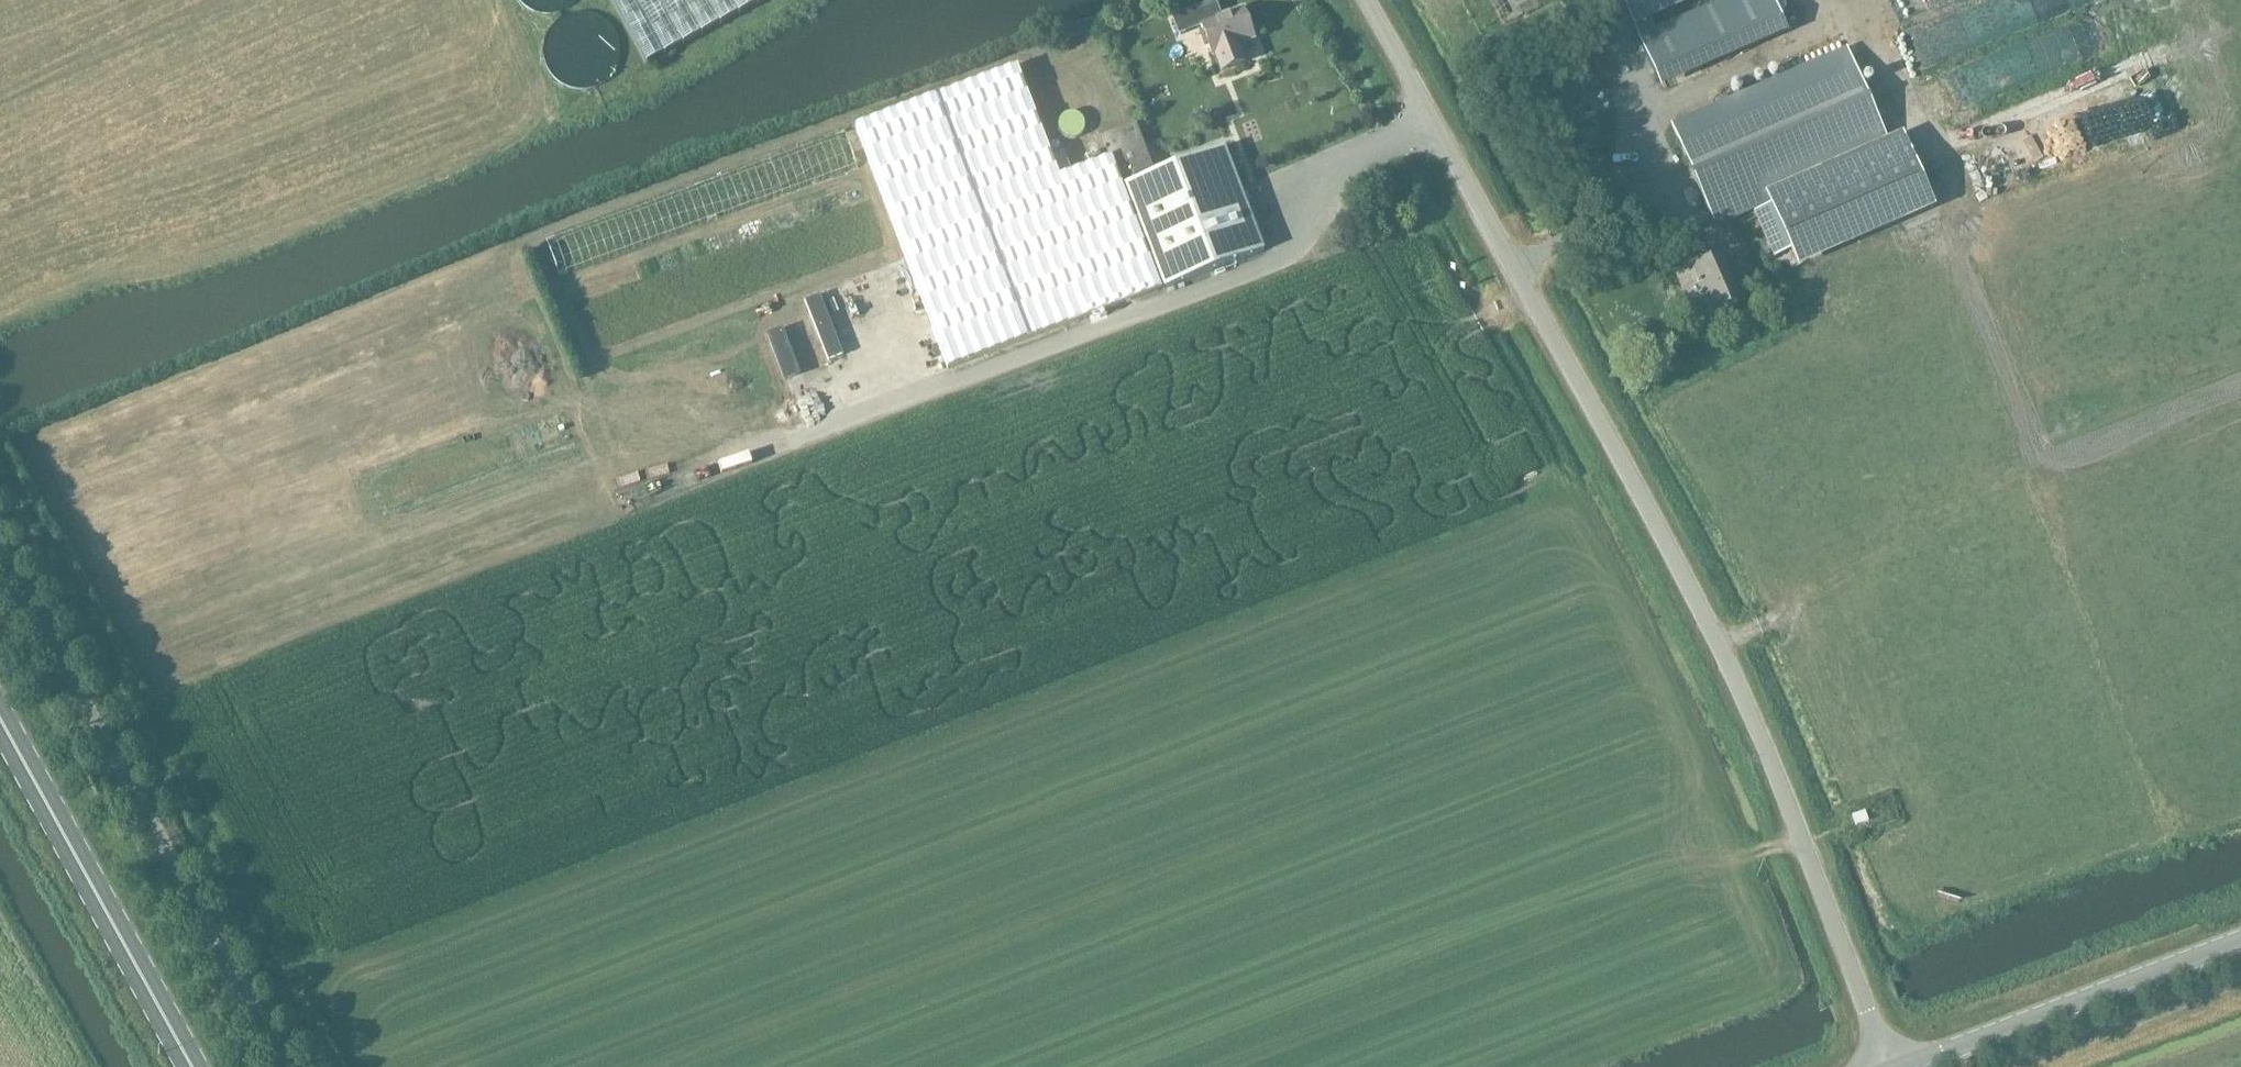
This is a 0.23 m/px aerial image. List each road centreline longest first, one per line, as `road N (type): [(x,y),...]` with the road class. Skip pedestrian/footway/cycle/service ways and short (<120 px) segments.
road 1 (unclassified): [(1895,1066),(1713,644),(1370,0)]
road 2 (unclassified): [(288,1066),(0,531)]
road 3 (primary): [(196,1066),(0,705)]
road 4 (tertiary): [(1931,1066),(2240,945)]

